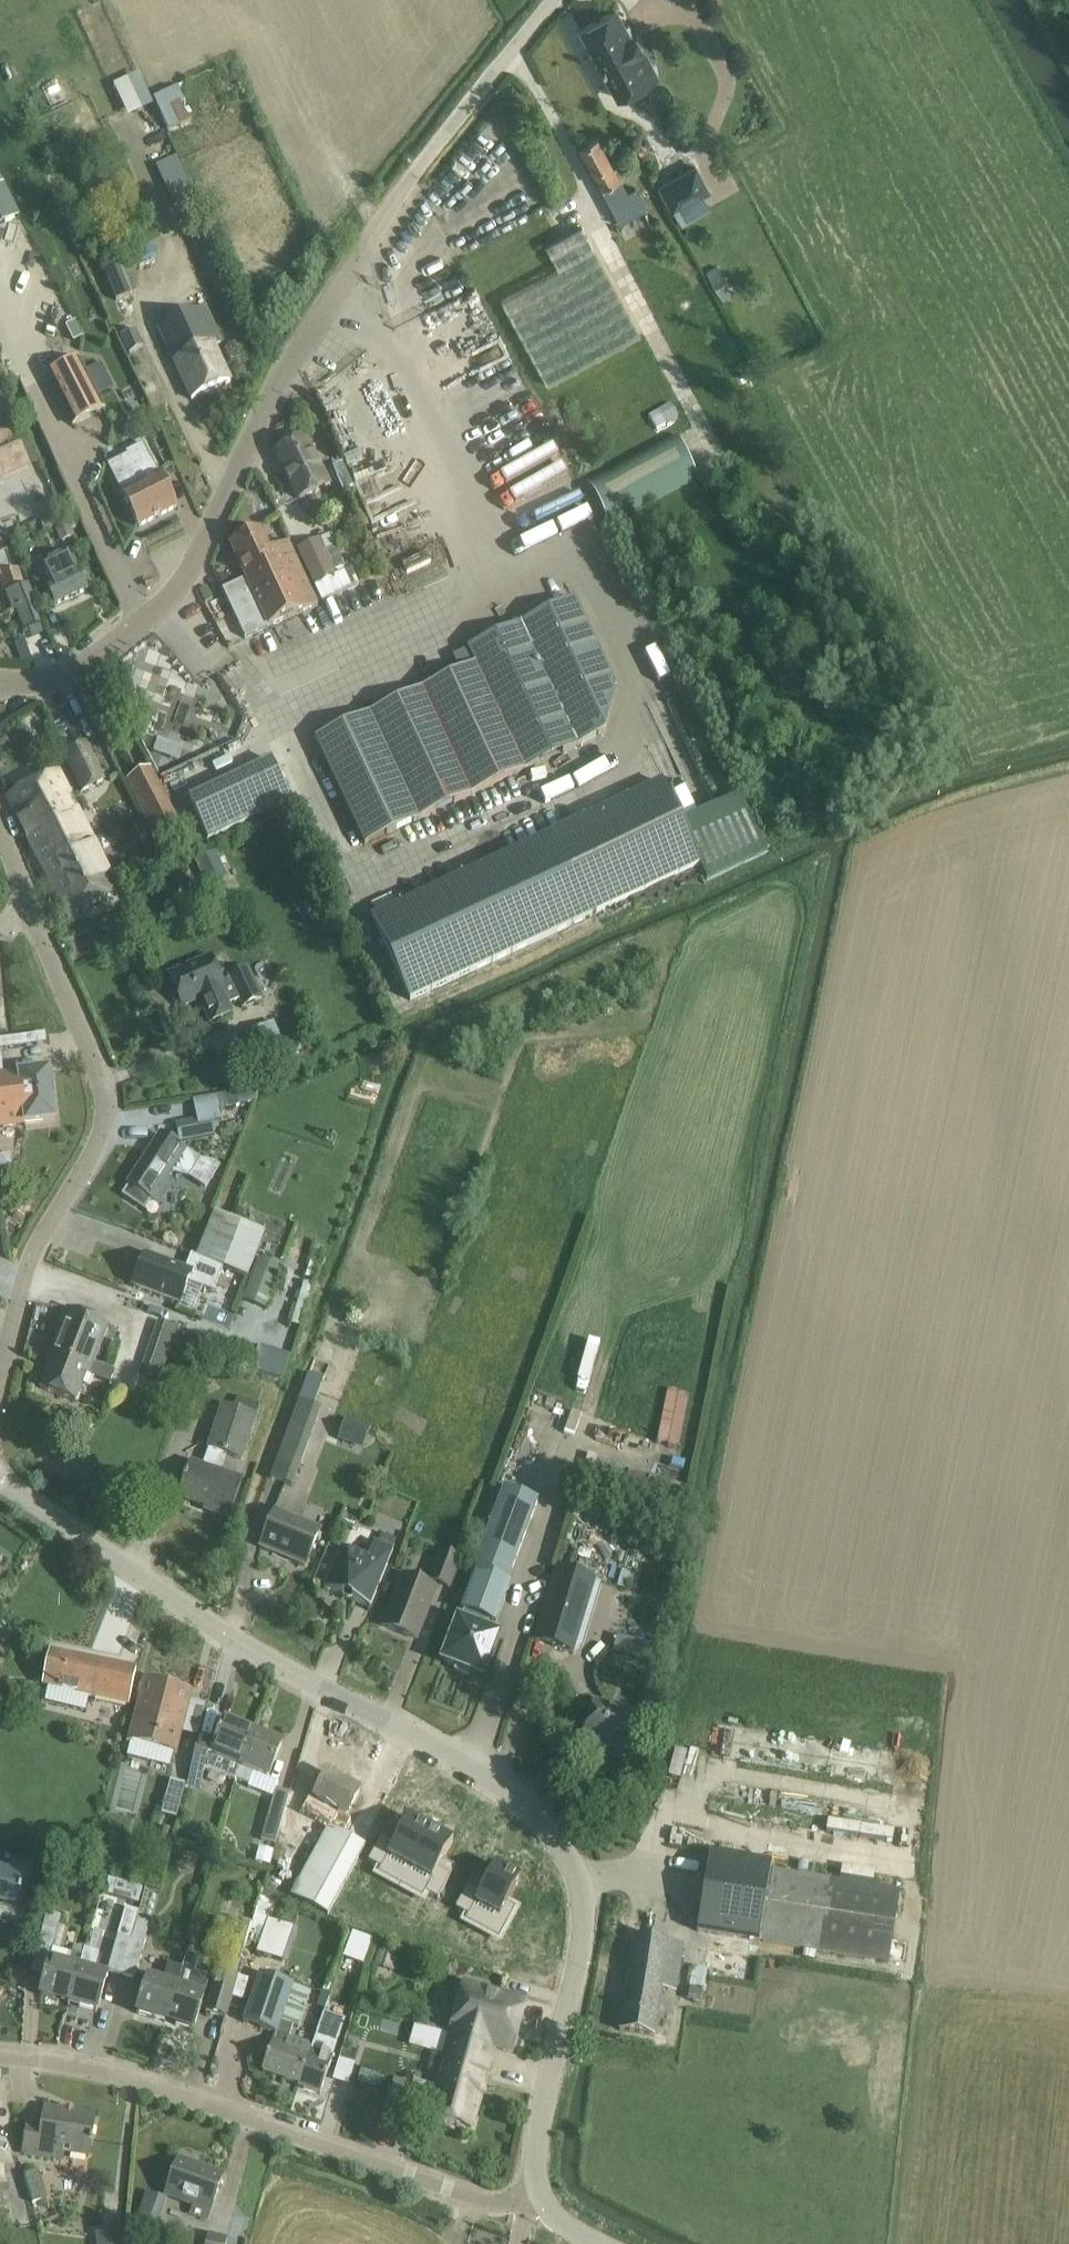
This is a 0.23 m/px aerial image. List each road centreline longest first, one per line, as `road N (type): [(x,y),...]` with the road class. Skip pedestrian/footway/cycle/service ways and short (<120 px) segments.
road 1 (residential): [(0,1482),(534,1822),(589,1877),(601,1916),(600,1960),(555,2060),(536,2148),(539,2194)]
road 2 (residential): [(0,683),(64,671),(125,642),(180,588),(261,416),(419,166)]
road 3 (residential): [(539,2194),(485,2201),(125,2073),(0,2057)]
road 4 (residential): [(0,1424),(34,1268),(88,1169),(106,1114),(102,1081),(38,918)]
road 5 (unclassified): [(419,166),(553,0)]

